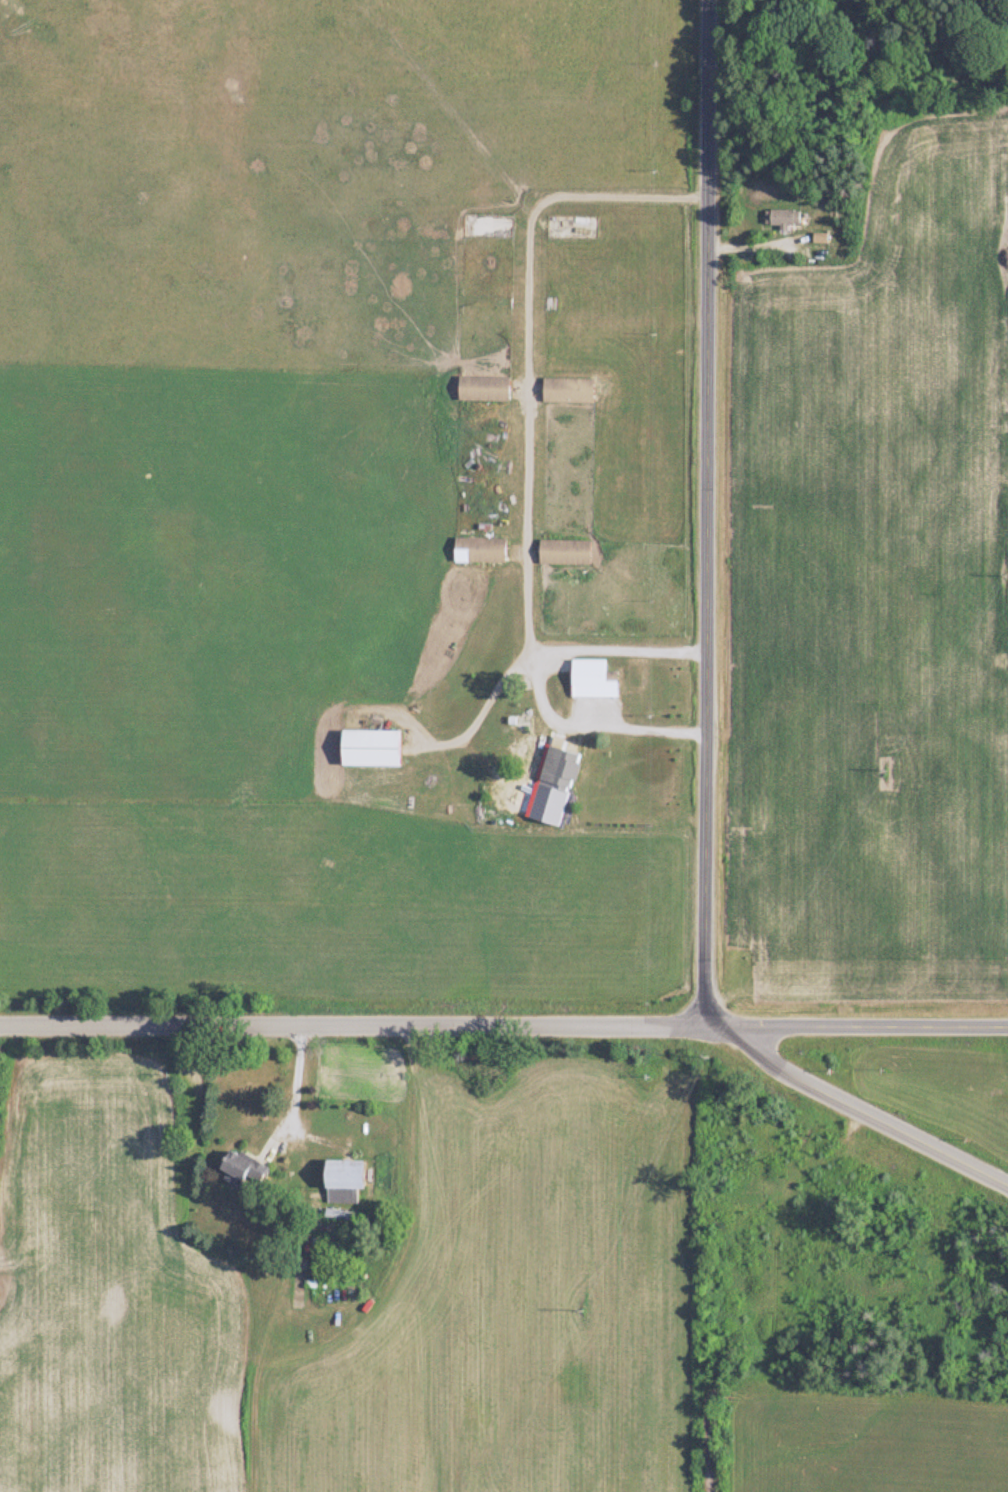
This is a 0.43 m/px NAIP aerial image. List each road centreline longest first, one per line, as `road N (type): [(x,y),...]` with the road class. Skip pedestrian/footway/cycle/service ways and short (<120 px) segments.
road 1 (residential): [(710,1023),(707,0)]
road 2 (residential): [(1007,1023),(0,1022)]
road 3 (residential): [(1007,1187),(710,1023)]

